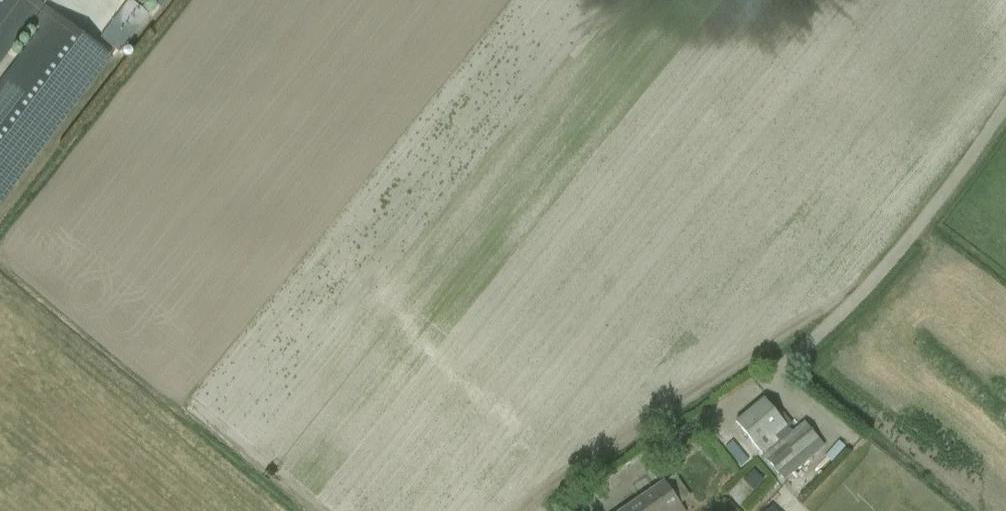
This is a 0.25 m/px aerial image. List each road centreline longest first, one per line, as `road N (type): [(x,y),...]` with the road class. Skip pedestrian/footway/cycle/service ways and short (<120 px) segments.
road 1 (unclassified): [(768,376),(855,302),(1005,96)]

